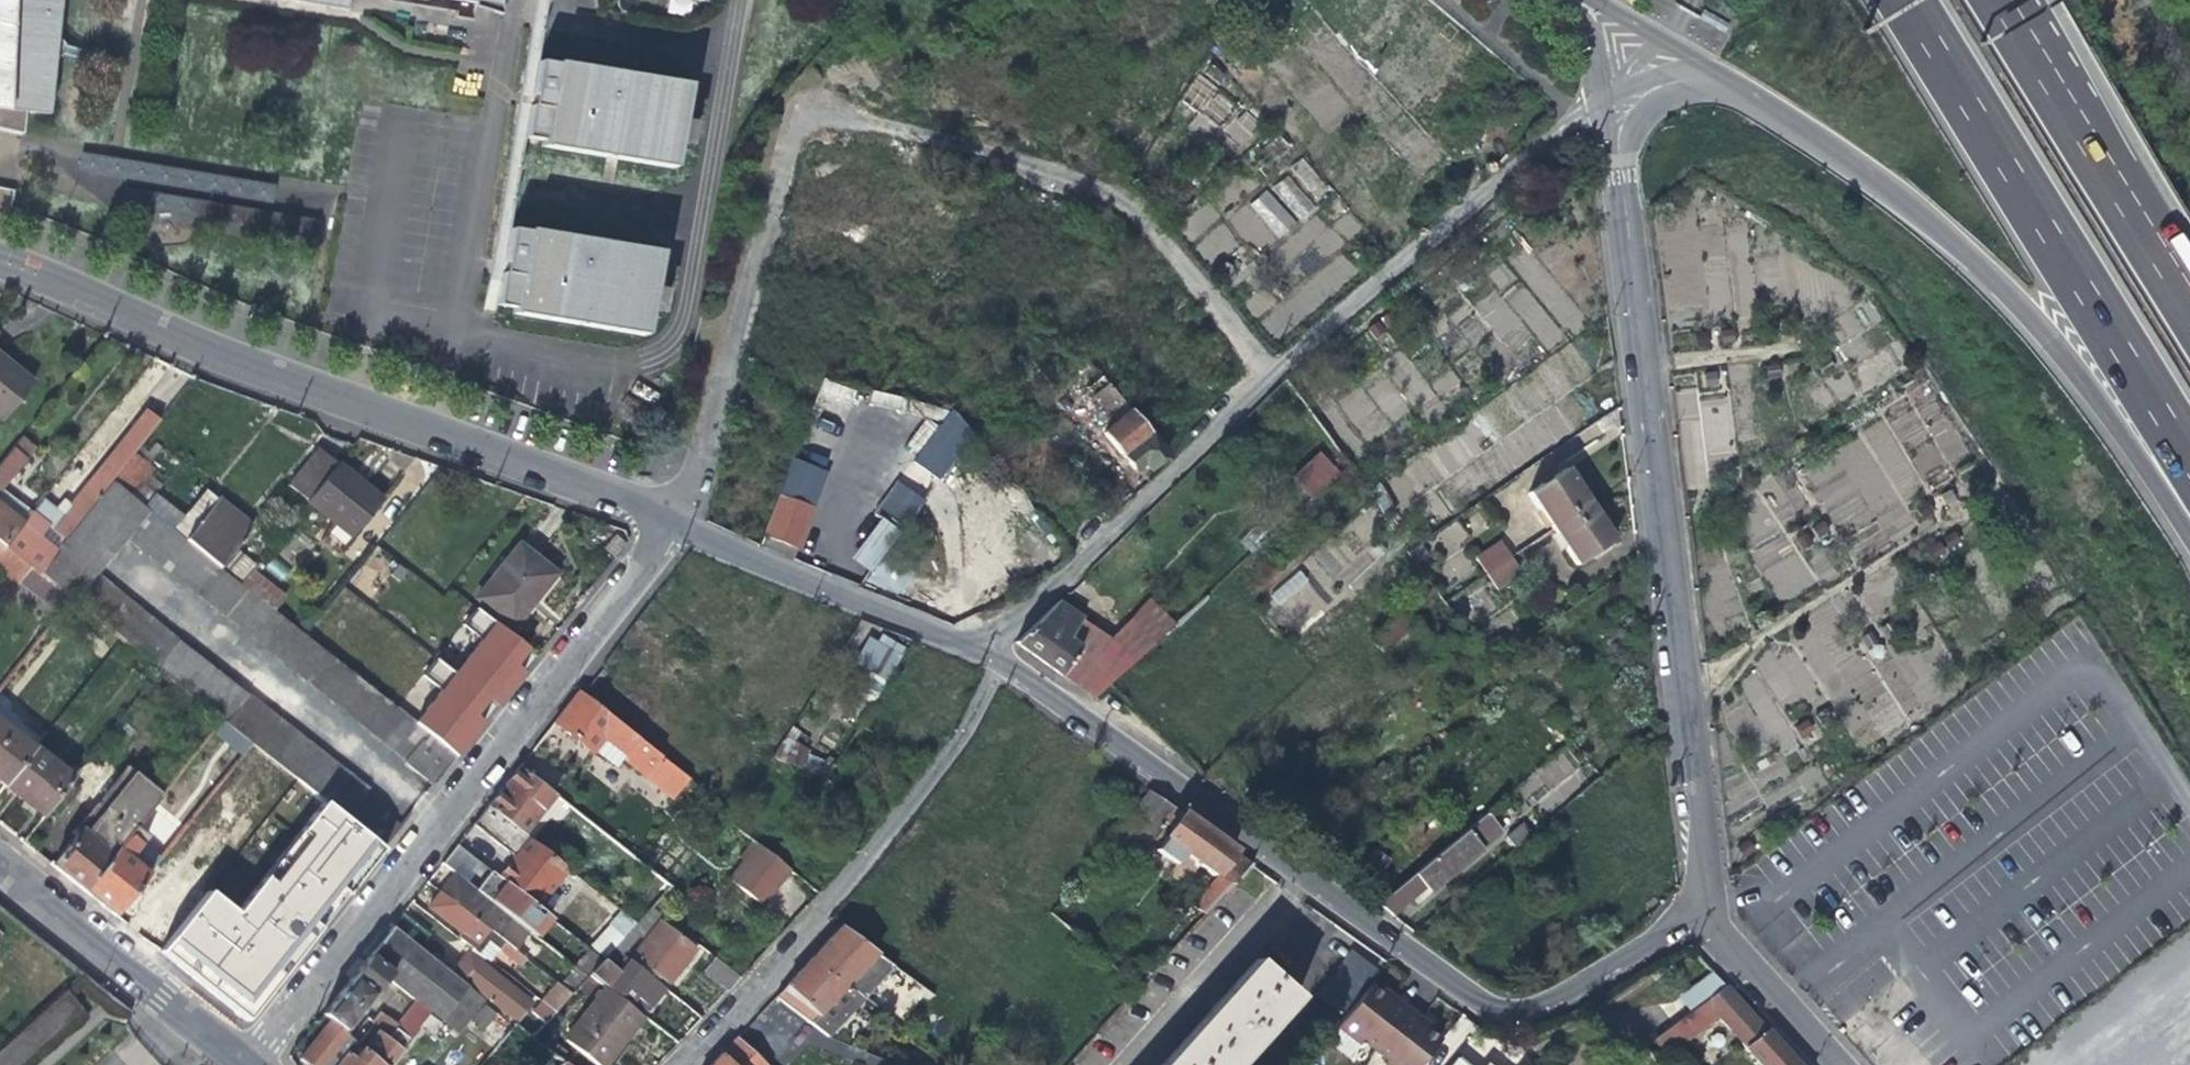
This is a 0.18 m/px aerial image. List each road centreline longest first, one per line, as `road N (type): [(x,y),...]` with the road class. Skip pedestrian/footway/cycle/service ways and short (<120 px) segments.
road 1 (residential): [(1275,369),(1090,170),(801,104),(675,530)]
road 2 (residential): [(1699,913),(1532,1014),(1482,1005),(997,661)]
road 3 (residential): [(1699,913),(1619,181)]
road 4 (residential): [(675,530),(0,269)]
road 5 (residential): [(675,530),(239,1059)]
road 6 (motorway): [(1740,94),(1883,184),(1988,270),(2189,480)]
road 7 (motorway): [(1904,0),(2189,469)]
road 8 (residential): [(683,1064),(727,1023),(967,725),(997,661)]
road 9 (residential): [(1275,369),(1567,113),(1599,103)]
road 10 (residential): [(997,661),(1275,369)]
road 11 (motorway): [(2189,307),(2001,0)]
road 12 (residential): [(997,661),(675,530)]
road 13 (residential): [(0,869),(239,1059)]
road 14 (residential): [(1835,1064),(1699,913)]
road 15 (residential): [(1619,181),(1637,113),(1675,91),(1740,94)]
road 16 (residential): [(1599,103),(1673,72),(1740,94)]

